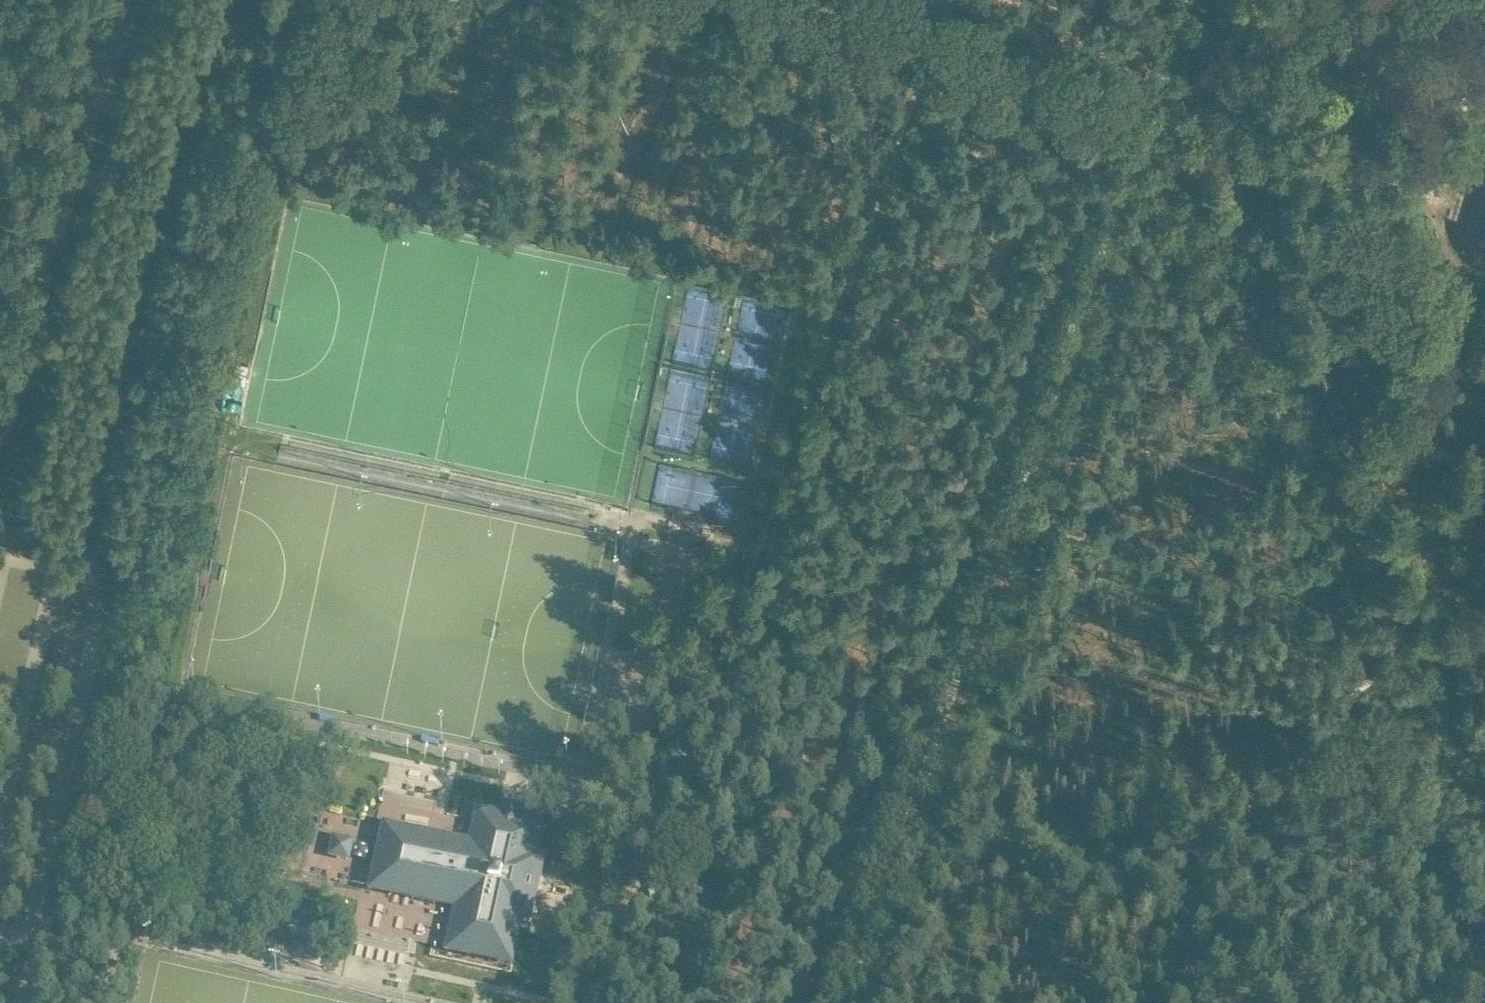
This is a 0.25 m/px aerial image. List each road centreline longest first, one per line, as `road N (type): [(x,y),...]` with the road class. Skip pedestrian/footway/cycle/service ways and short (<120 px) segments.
road 1 (track): [(752,540),(601,1002)]

